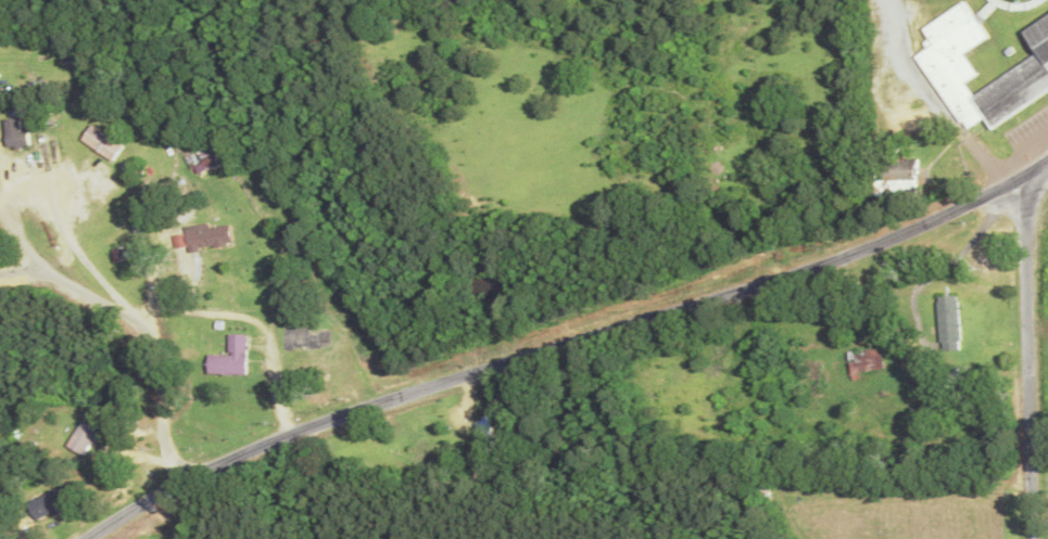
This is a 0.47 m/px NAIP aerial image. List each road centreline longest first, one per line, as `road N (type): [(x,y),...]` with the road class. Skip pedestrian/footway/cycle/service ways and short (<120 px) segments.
road 1 (tertiary): [(86,538),(205,467),(364,407),(841,258),(1023,183),(1047,163)]
road 2 (residential): [(1030,538),(1023,183)]
road 3 (residential): [(178,482),(157,447),(159,363),(144,334),(58,281)]

